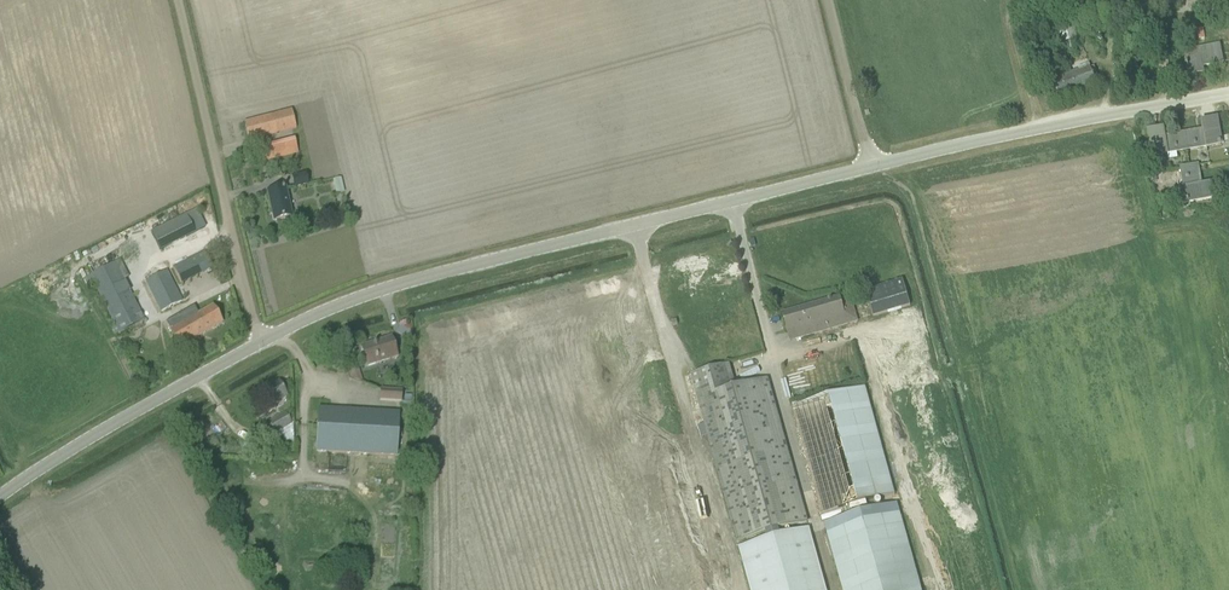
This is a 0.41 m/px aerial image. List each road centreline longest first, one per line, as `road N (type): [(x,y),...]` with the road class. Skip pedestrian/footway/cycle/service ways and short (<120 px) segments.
road 1 (unclassified): [(257,347),(419,282),(871,167),(1228,94)]
road 2 (unclassified): [(257,347),(176,0)]
road 3 (unclassified): [(0,504),(127,419),(257,347)]
road 4 (track): [(871,167),(829,0)]

